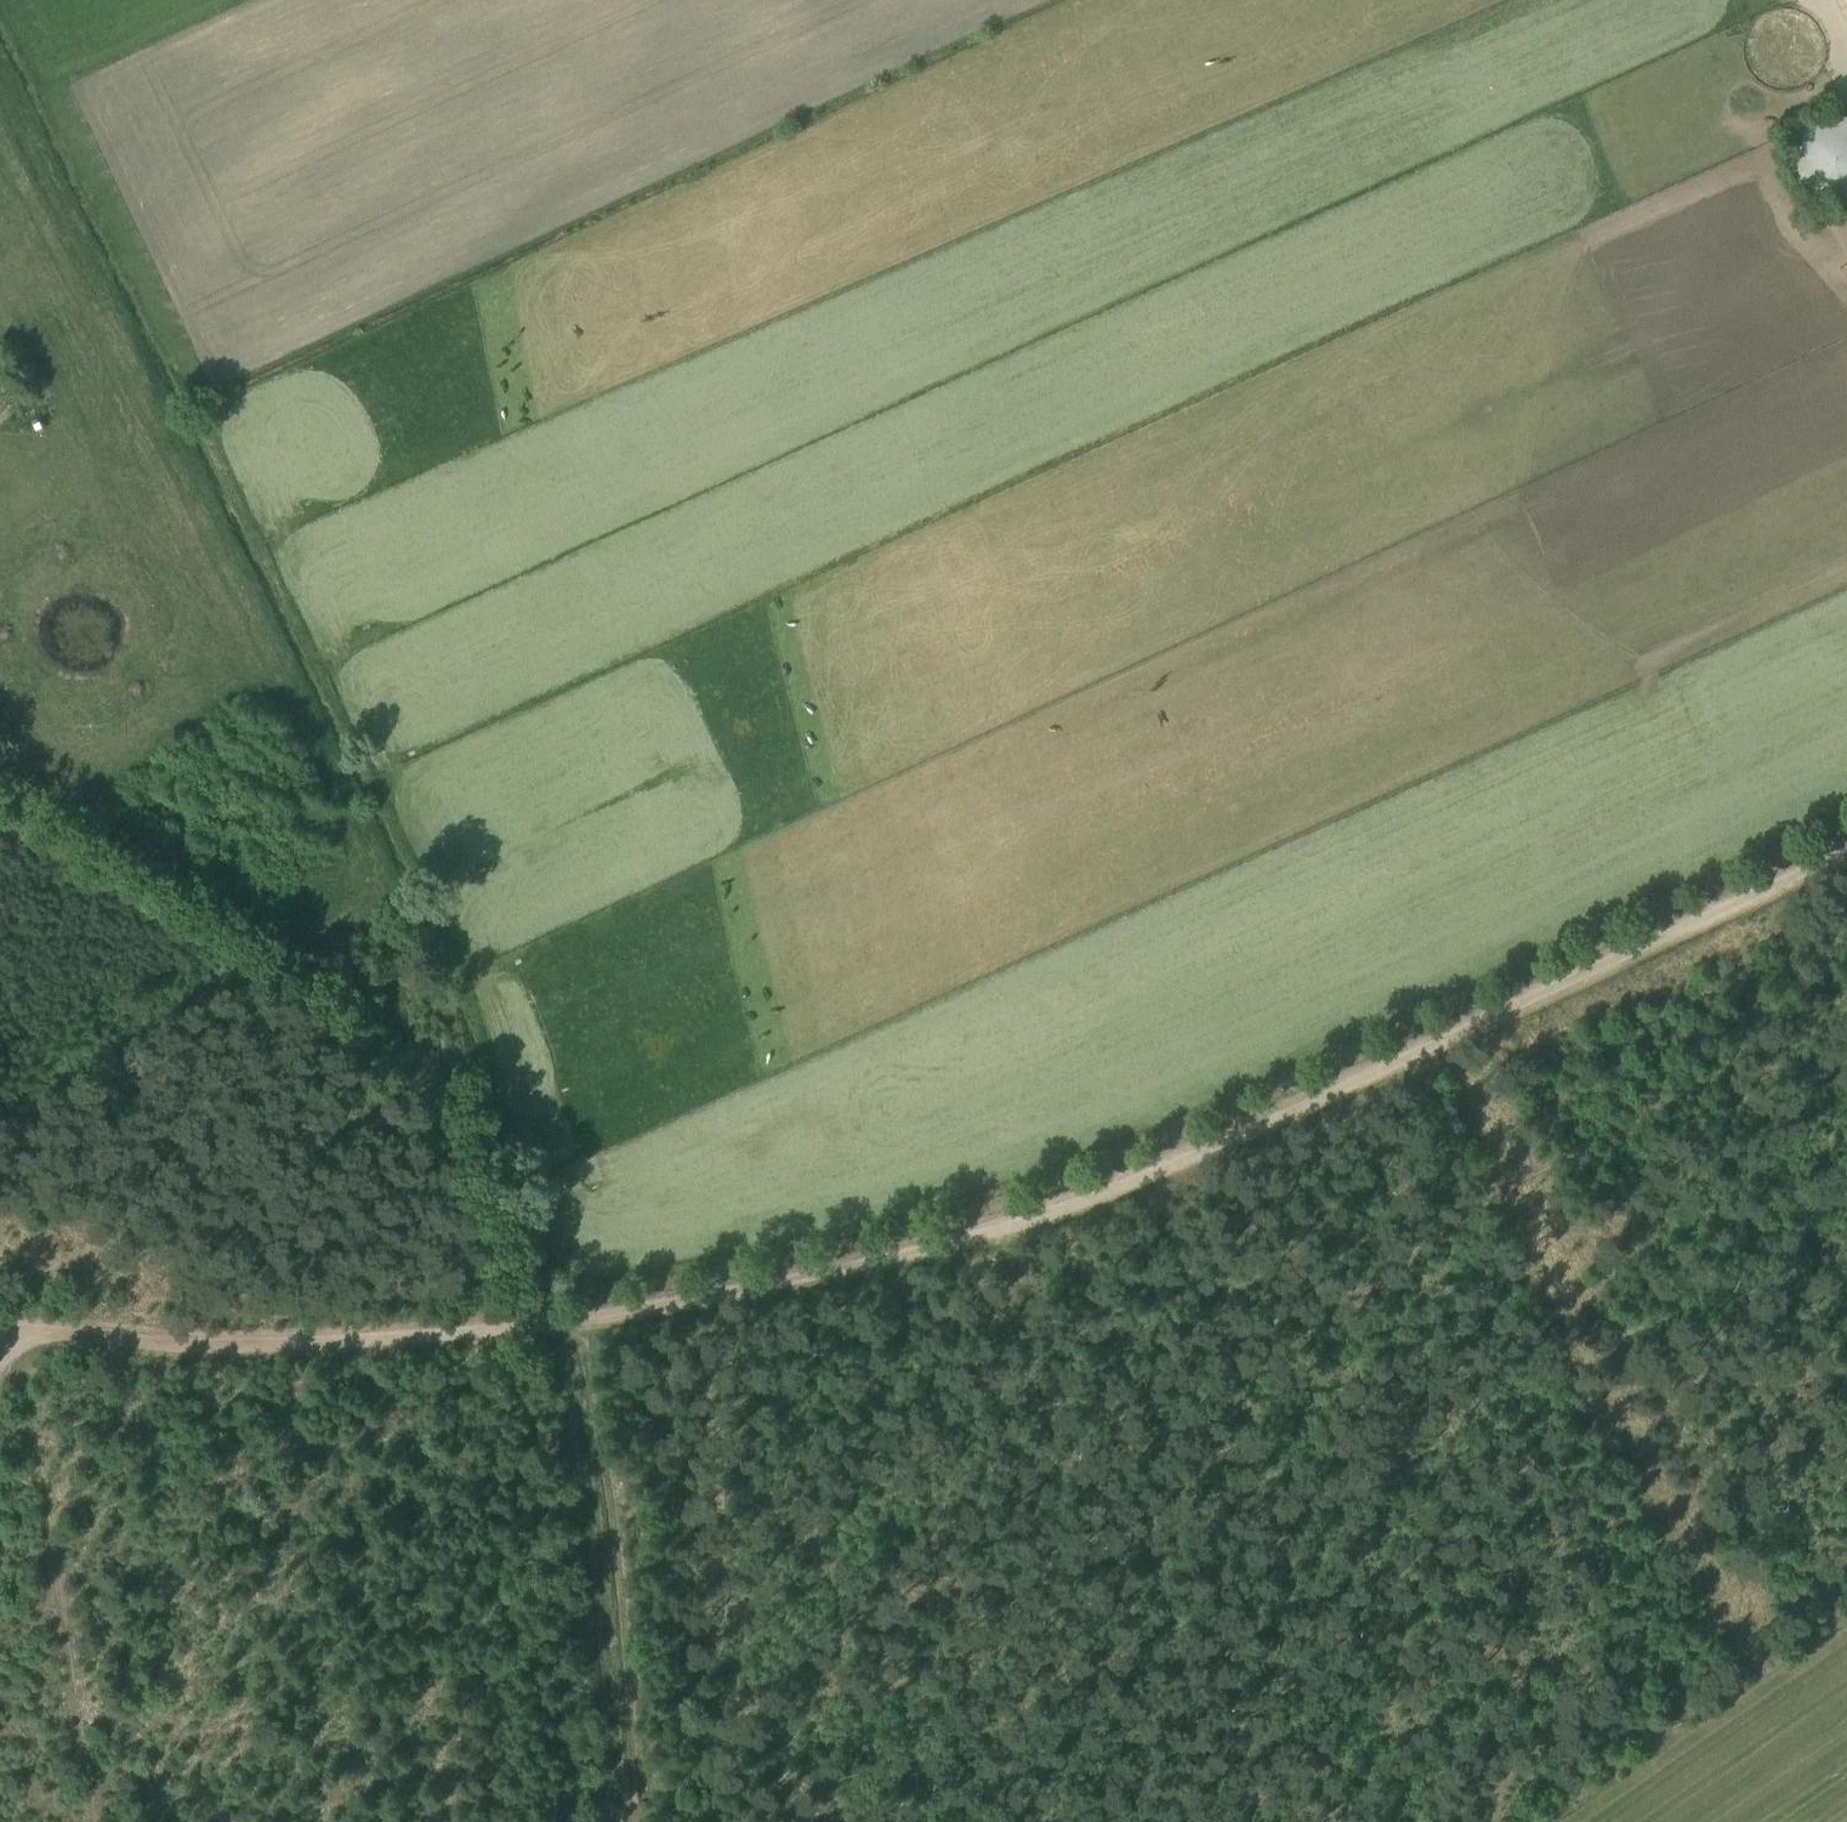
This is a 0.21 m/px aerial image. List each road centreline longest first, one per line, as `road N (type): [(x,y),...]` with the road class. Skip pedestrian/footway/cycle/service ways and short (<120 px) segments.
road 1 (track): [(559,1325),(931,1250),(1075,1208),(1846,841)]
road 2 (track): [(15,1333),(212,1342),(493,1332)]

